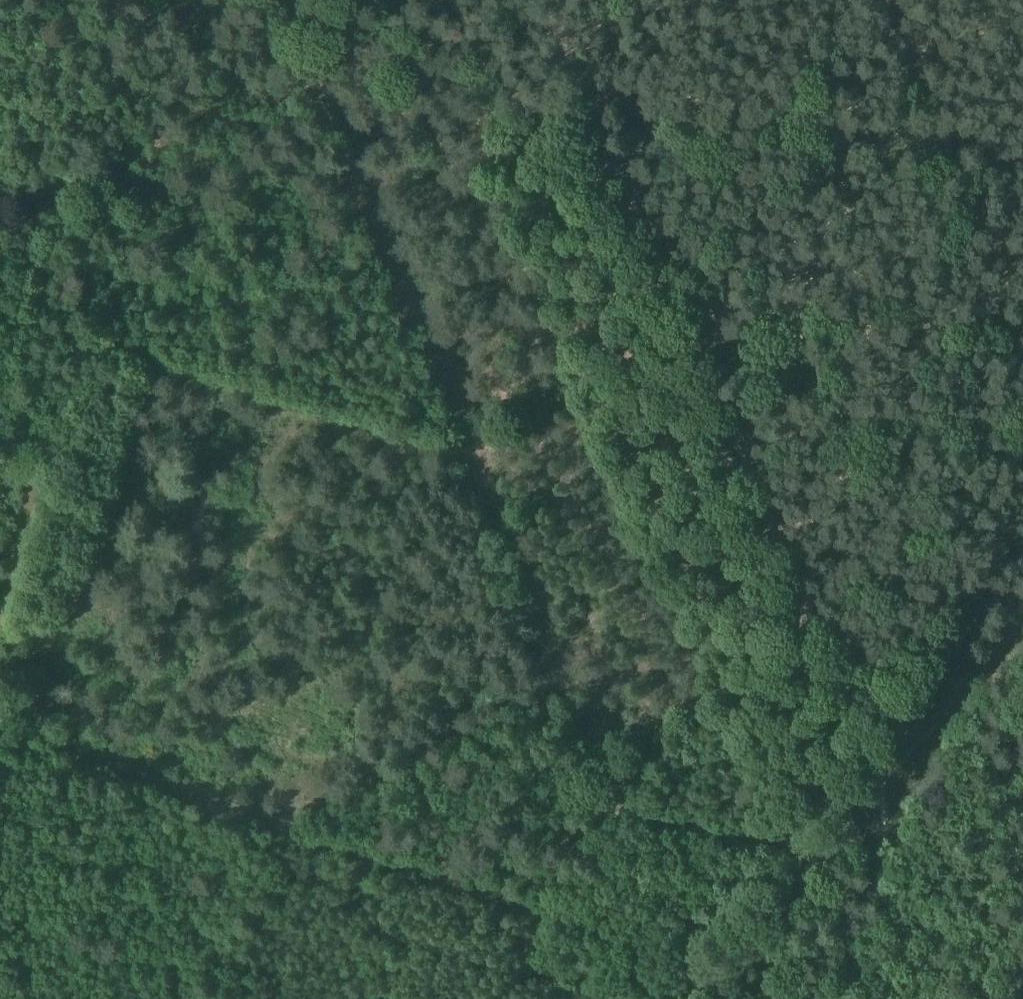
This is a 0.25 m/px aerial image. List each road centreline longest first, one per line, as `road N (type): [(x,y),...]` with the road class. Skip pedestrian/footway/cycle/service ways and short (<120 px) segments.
road 1 (track): [(0,692),(90,765),(663,949),(708,981)]
road 2 (track): [(1022,633),(692,998)]
road 3 (track): [(296,0),(345,159),(460,416)]
road 4 (track): [(1022,565),(963,627),(917,744)]

